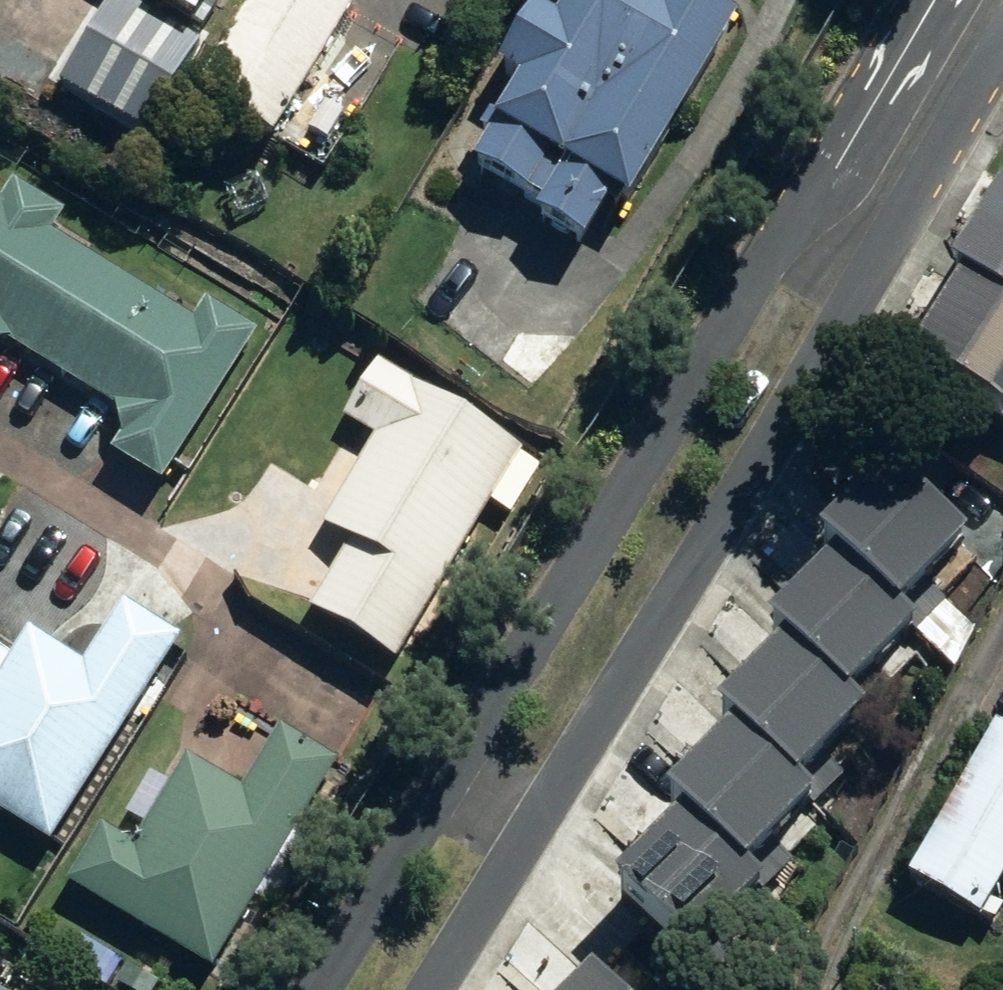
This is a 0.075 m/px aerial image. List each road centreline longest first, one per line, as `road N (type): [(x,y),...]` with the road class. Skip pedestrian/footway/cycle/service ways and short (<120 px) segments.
road 1 (residential): [(457,778),(784,250),(867,188)]
road 2 (residential): [(867,188),(842,293),(523,818)]
road 3 (residential): [(326,989),(457,778)]
road 4 (residential): [(867,188),(983,0)]
road 5 (residential): [(523,818),(419,989)]

